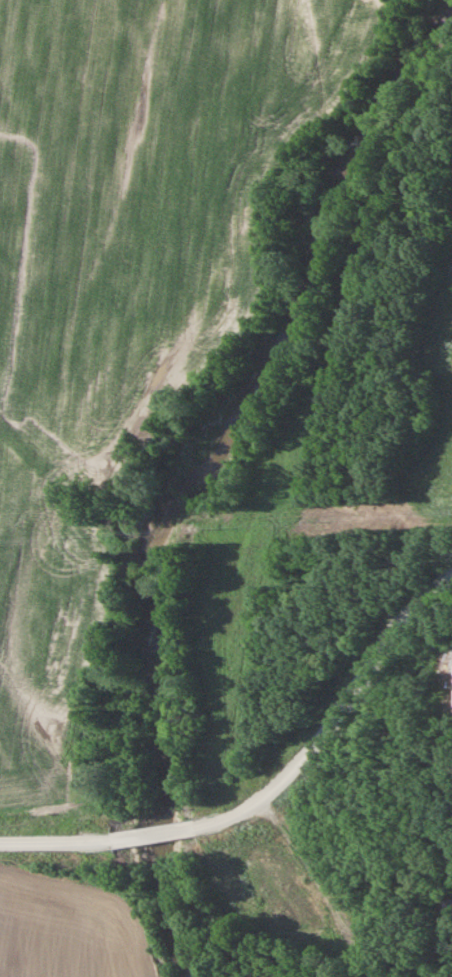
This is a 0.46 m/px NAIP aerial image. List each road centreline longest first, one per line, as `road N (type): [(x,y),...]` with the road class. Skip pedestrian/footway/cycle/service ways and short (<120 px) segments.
road 1 (residential): [(451,563),(349,685),(287,805),(264,827),(240,839),(0,841)]

